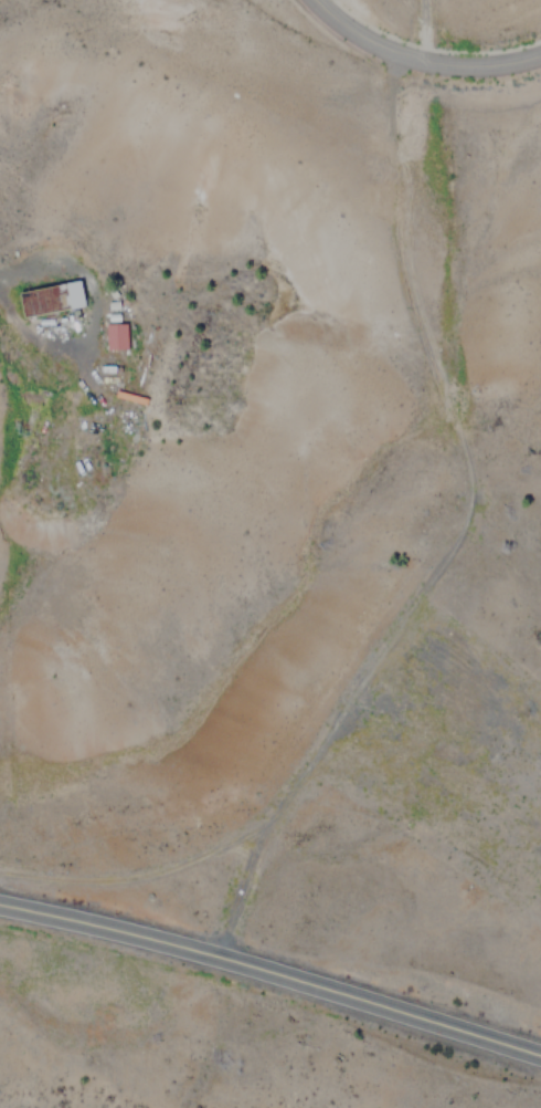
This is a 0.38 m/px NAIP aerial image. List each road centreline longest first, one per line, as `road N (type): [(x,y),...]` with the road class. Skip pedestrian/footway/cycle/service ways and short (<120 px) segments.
road 1 (tertiary): [(0,904),(218,955),(540,1058)]
road 2 (residential): [(540,56),(475,66),(421,61),(367,41),(310,0)]

